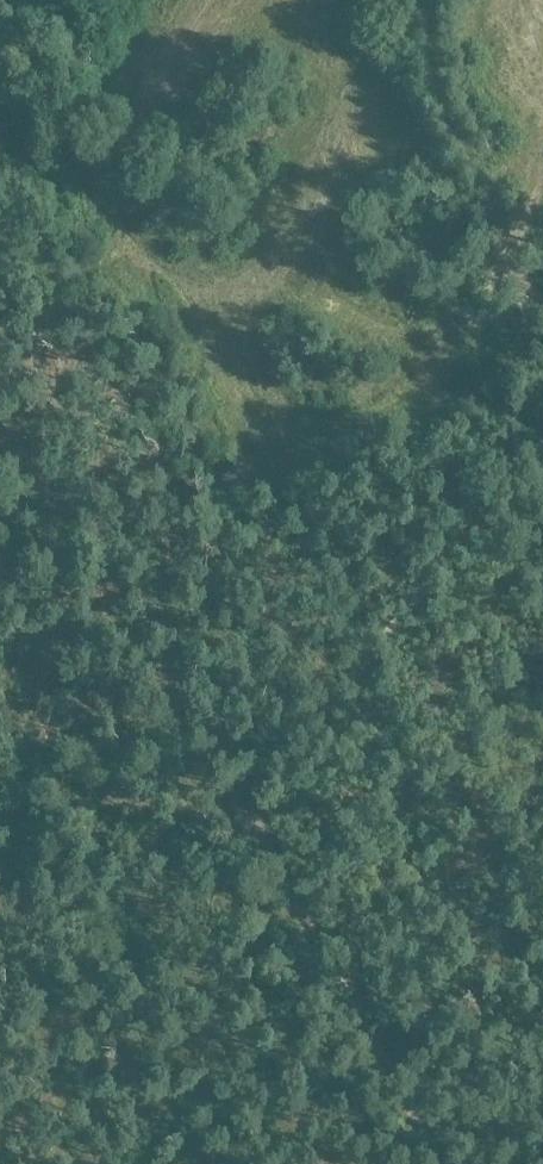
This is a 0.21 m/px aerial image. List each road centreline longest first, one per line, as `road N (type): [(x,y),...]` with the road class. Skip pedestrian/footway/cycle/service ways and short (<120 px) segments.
road 1 (track): [(542,442),(256,800),(284,885),(442,1163)]

